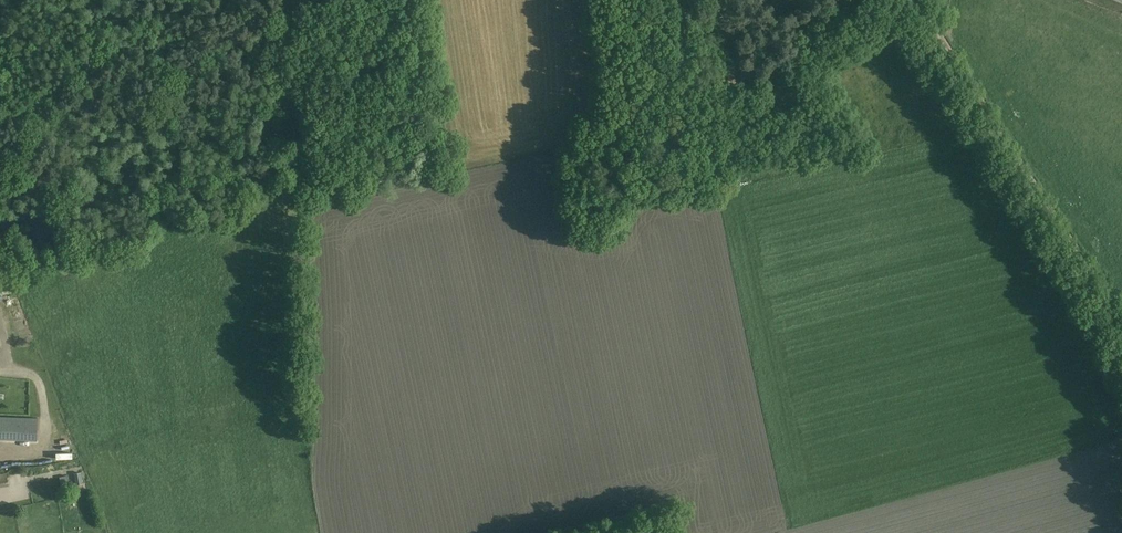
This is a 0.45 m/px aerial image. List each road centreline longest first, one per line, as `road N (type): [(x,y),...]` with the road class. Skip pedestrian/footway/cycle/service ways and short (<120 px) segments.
road 1 (track): [(922,0),(1052,211),(1121,305)]
road 2 (track): [(0,116),(40,100),(187,0)]

